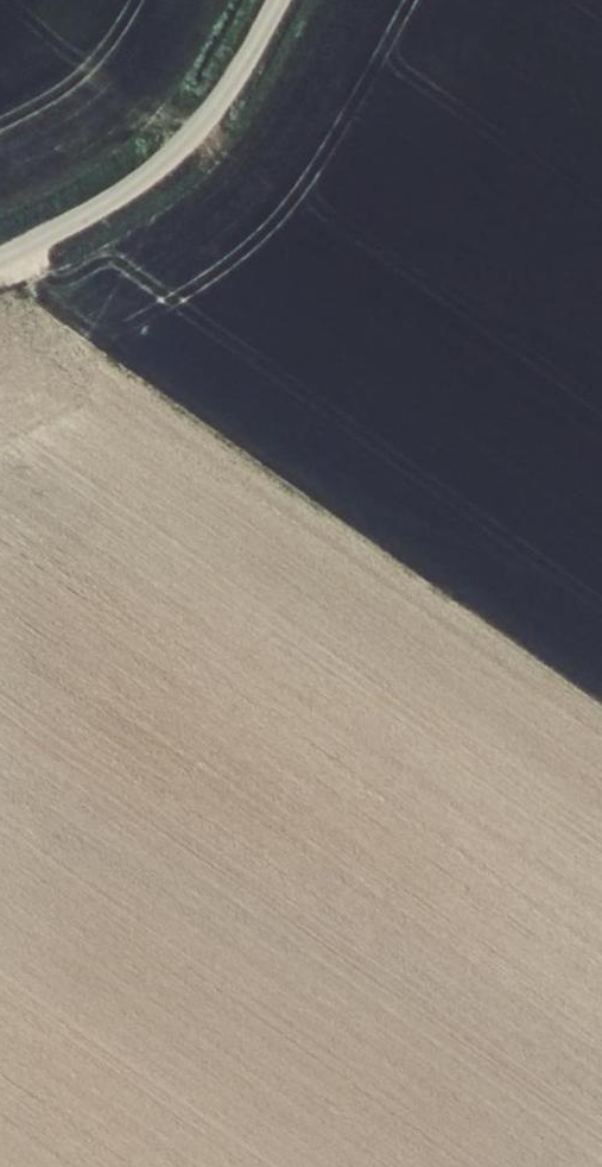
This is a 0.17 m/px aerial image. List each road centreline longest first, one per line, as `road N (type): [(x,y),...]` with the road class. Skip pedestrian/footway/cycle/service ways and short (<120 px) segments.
road 1 (unclassified): [(0,259),(156,169),(216,103),(278,0)]

